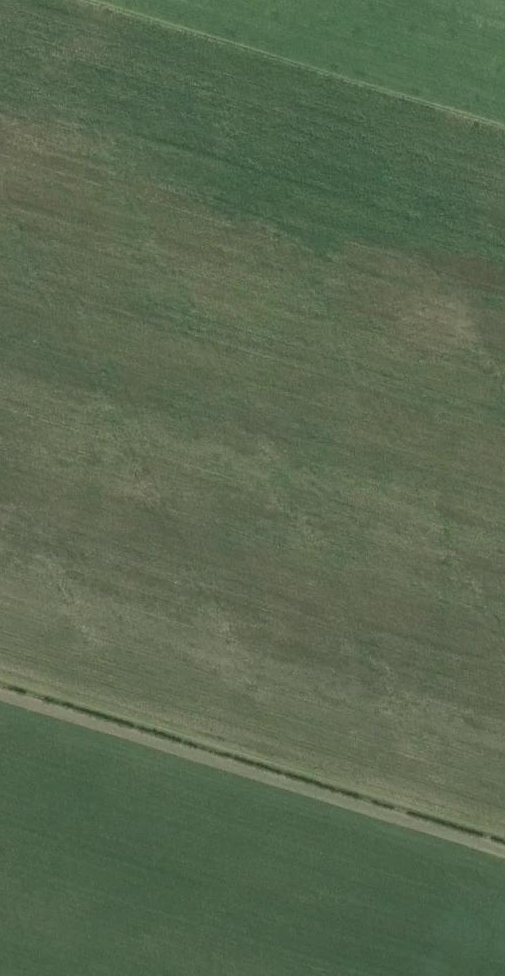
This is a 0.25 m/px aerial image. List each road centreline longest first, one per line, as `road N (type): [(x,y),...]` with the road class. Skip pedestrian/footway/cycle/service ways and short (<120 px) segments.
road 1 (track): [(0,679),(504,836)]

